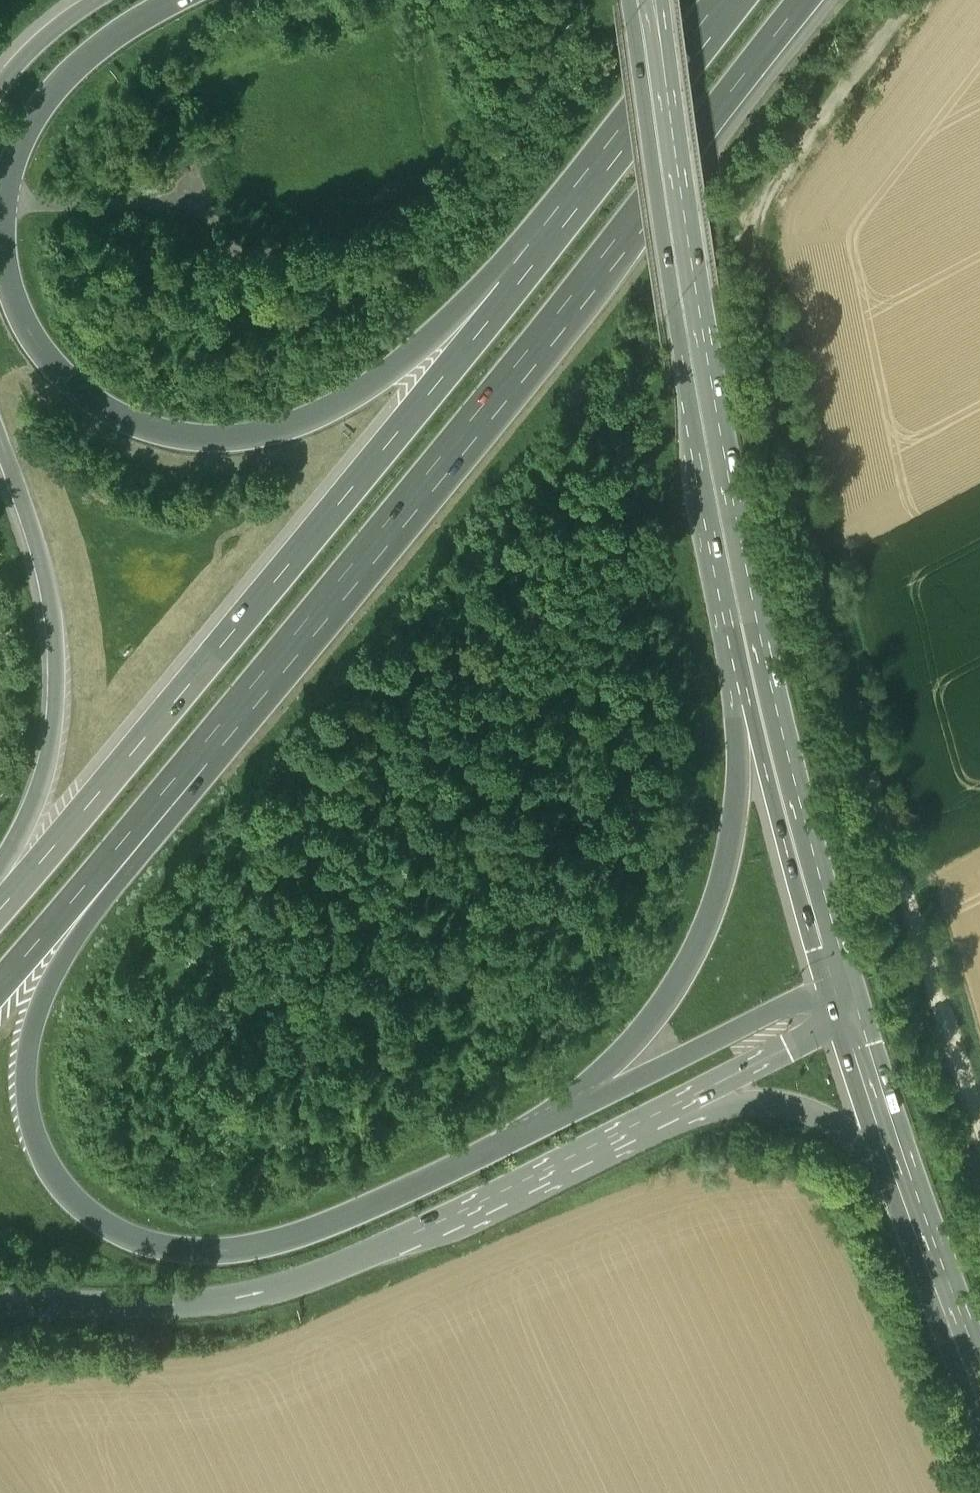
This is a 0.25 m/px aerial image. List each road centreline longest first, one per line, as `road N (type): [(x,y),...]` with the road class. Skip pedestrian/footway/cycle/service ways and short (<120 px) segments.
road 1 (track): [(979,1144),(857,692),(756,267),(763,221),(924,0)]
road 2 (motorway): [(99,874),(806,0)]
road 3 (motorway): [(533,267),(422,351),(291,428),(204,442),(162,436),(90,406),(37,350),(15,310),(4,265),(3,202),(16,146),(59,80),(117,26),(160,0)]
road 4 (motorway): [(561,1116),(323,1228),(255,1251),(177,1252),(131,1240),(68,1198),(47,1169),(29,1106),(32,1032),(99,874)]
road 5 (motorway): [(533,267),(0,906)]
road 6 (motorway): [(0,1301),(164,1304),(261,1295),(382,1248),(693,1094)]
road 7 (primary): [(748,618),(654,34)]
road 8 (motorway): [(748,618),(735,806),(711,896),(666,983),(561,1116)]
road 9 (motorway): [(0,444),(40,559),(54,691),(47,759),(0,874)]
road 10 (primary): [(842,973),(748,618)]
road 11 (motorway): [(744,0),(533,267)]
road 12 (motorway): [(842,973),(561,1116)]
road 13 (motorway): [(693,1094),(764,1092),(815,1104),(859,1139),(929,1240)]
road 14 (primary): [(929,1240),(852,1011)]
road 15 (track): [(206,193),(243,253),(266,256),(395,186)]
road 16 (track): [(3,202),(176,200),(206,193),(196,170)]
road 17 (motorway): [(693,1094),(852,1011)]
road 18 (motorway): [(0,982),(99,874)]
road 19 (primary): [(979,1377),(929,1240)]

